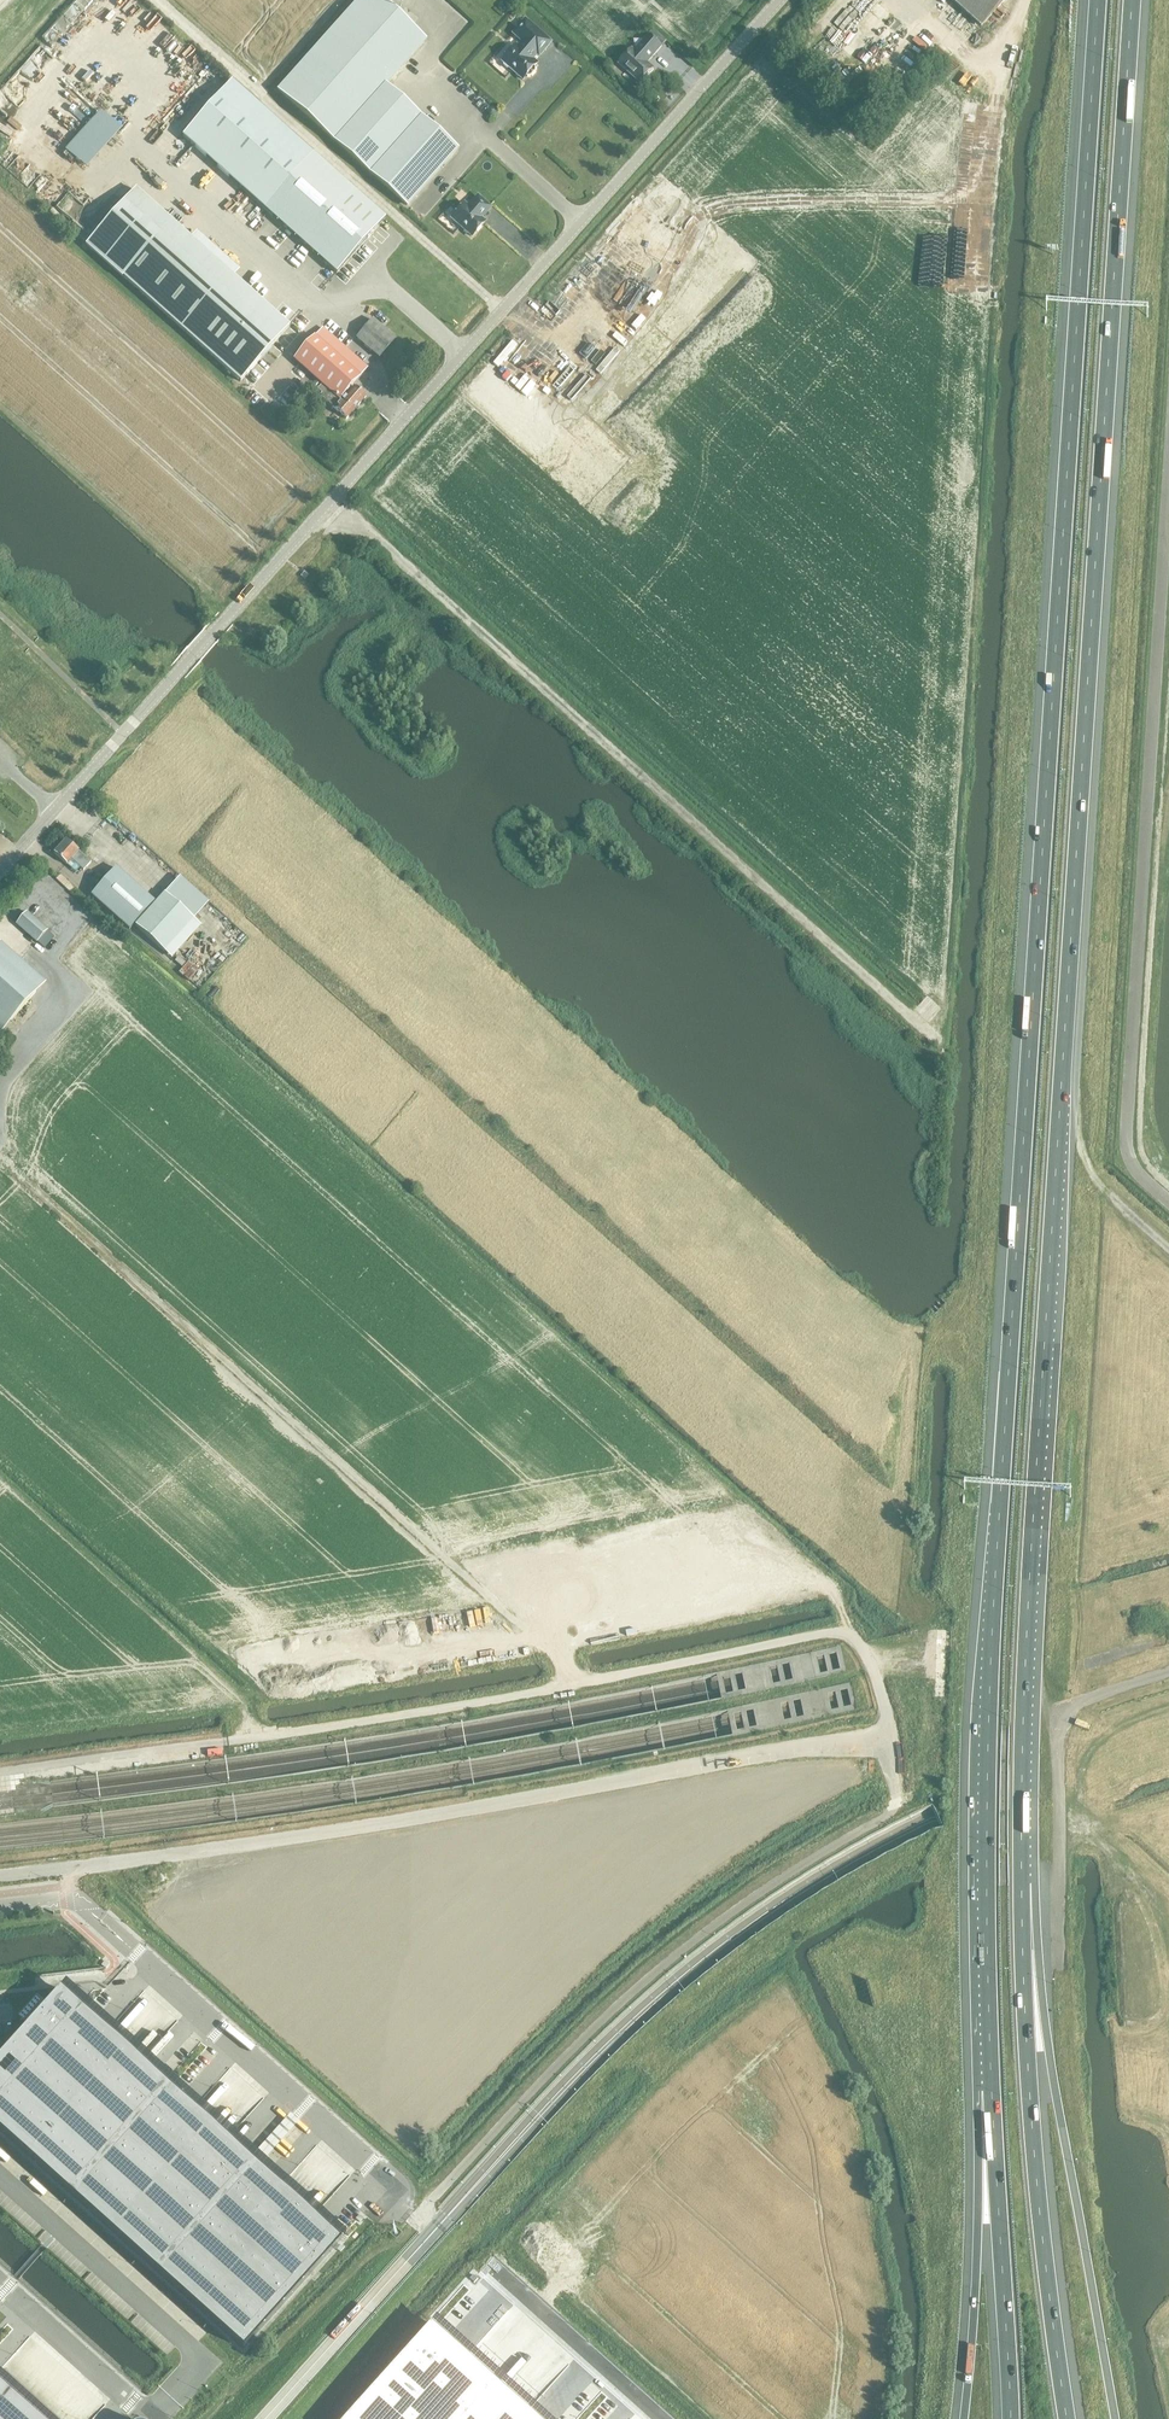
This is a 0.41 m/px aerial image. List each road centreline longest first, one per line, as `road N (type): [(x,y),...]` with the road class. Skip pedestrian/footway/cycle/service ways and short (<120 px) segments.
road 1 (motorway): [(1098,0),(992,1643),(991,2091)]
road 2 (motorway): [(1023,1826),(1026,1639),(1132,0)]
road 3 (unclassified): [(55,808),(780,0)]
road 4 (motorway): [(1115,2418),(1059,2109),(1023,1826)]
road 5 (motorway): [(1068,2418),(1029,2098),(1023,1826)]
road 6 (motorway): [(991,2091),(964,2418)]
road 7 (motorway): [(991,2091),(1010,2418)]
road 8 (track): [(207,2418),(371,2252),(404,2240),(424,2218)]
road 9 (unclassified): [(660,2418),(492,2267)]
road 10 (track): [(1168,1247),(1097,1183),(1060,1095)]

